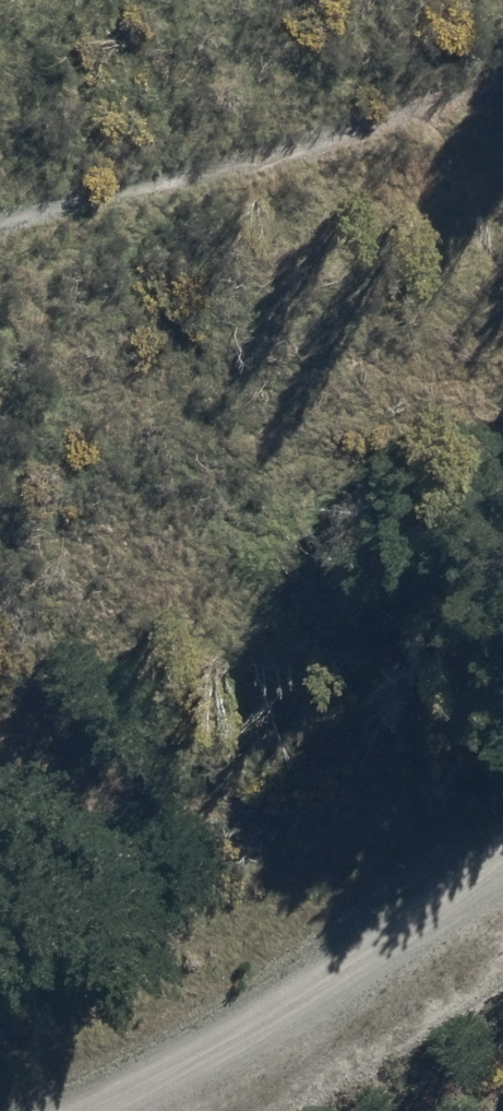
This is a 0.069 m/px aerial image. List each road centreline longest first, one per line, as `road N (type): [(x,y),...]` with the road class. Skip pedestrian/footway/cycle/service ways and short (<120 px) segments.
road 1 (track): [(364,991),(39,649),(0,521)]
road 2 (track): [(0,221),(502,52)]
road 3 (track): [(502,887),(364,991),(130,1110)]
road 4 (track): [(0,209),(54,71),(226,0)]

